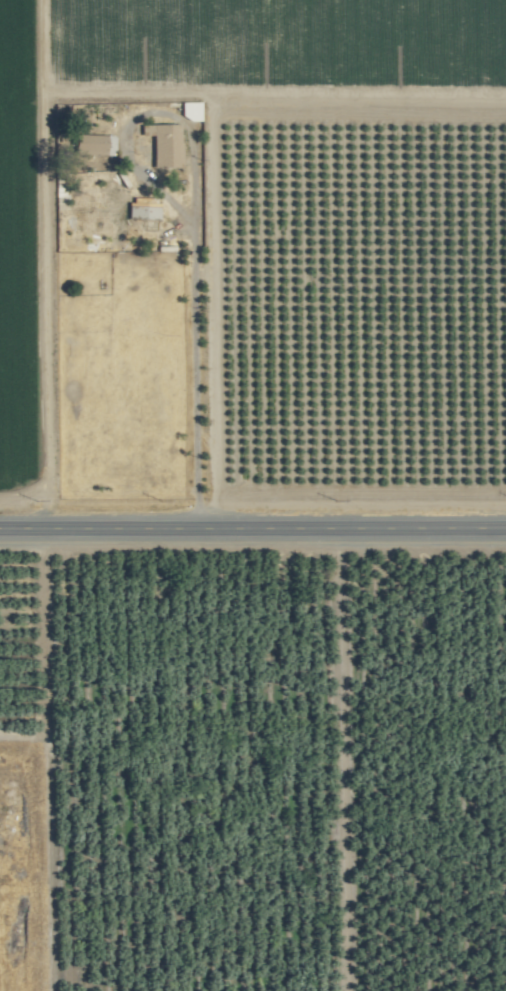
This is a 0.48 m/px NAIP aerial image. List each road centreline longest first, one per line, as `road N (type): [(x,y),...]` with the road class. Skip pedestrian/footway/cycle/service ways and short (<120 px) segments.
road 1 (primary): [(505,529),(0,529)]

